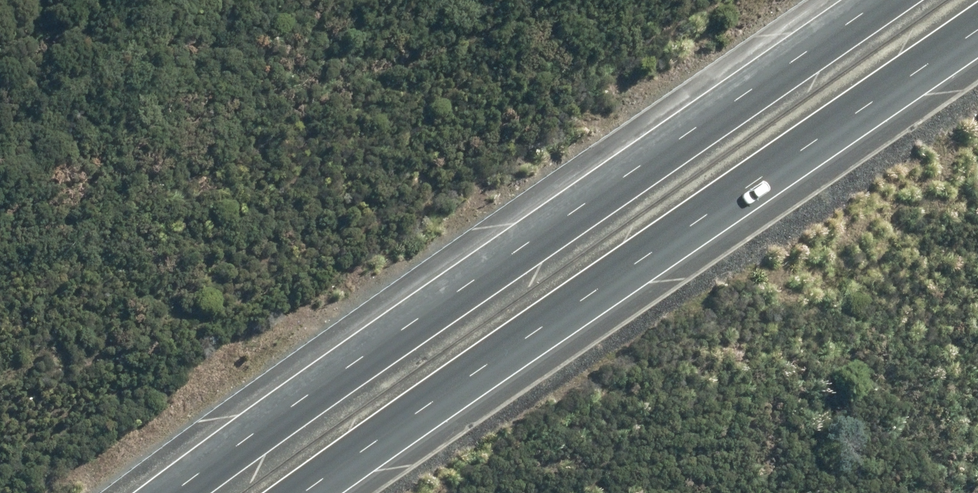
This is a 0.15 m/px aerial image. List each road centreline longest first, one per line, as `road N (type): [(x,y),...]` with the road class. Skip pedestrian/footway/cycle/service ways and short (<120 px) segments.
road 1 (motorway): [(144,492),(185,457),(628,174),(883,0)]
road 2 (motorway): [(977,30),(304,492)]

